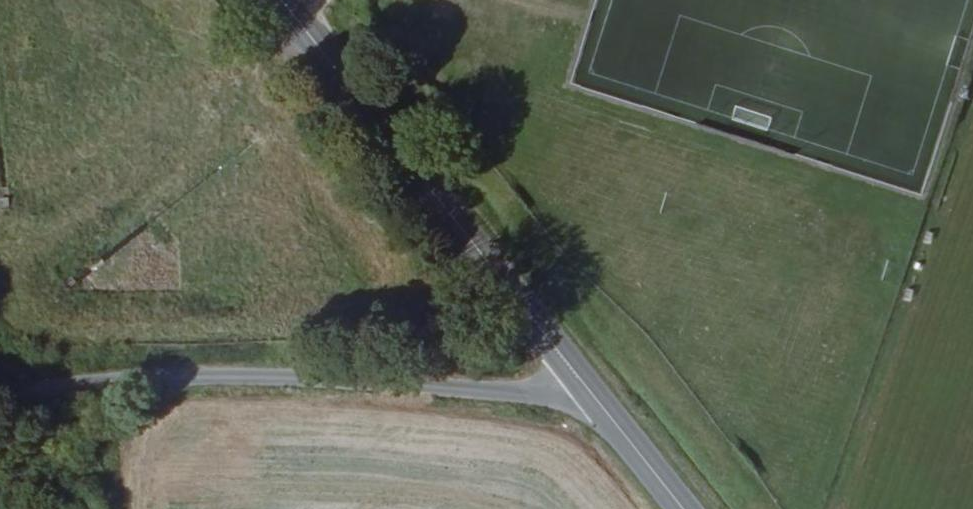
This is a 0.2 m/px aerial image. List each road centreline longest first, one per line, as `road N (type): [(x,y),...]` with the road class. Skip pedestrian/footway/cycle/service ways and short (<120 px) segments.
road 1 (unclassified): [(0,393),(243,379),(595,398)]
road 2 (secondary): [(595,398),(281,0)]
road 3 (secondary): [(683,508),(595,398)]

